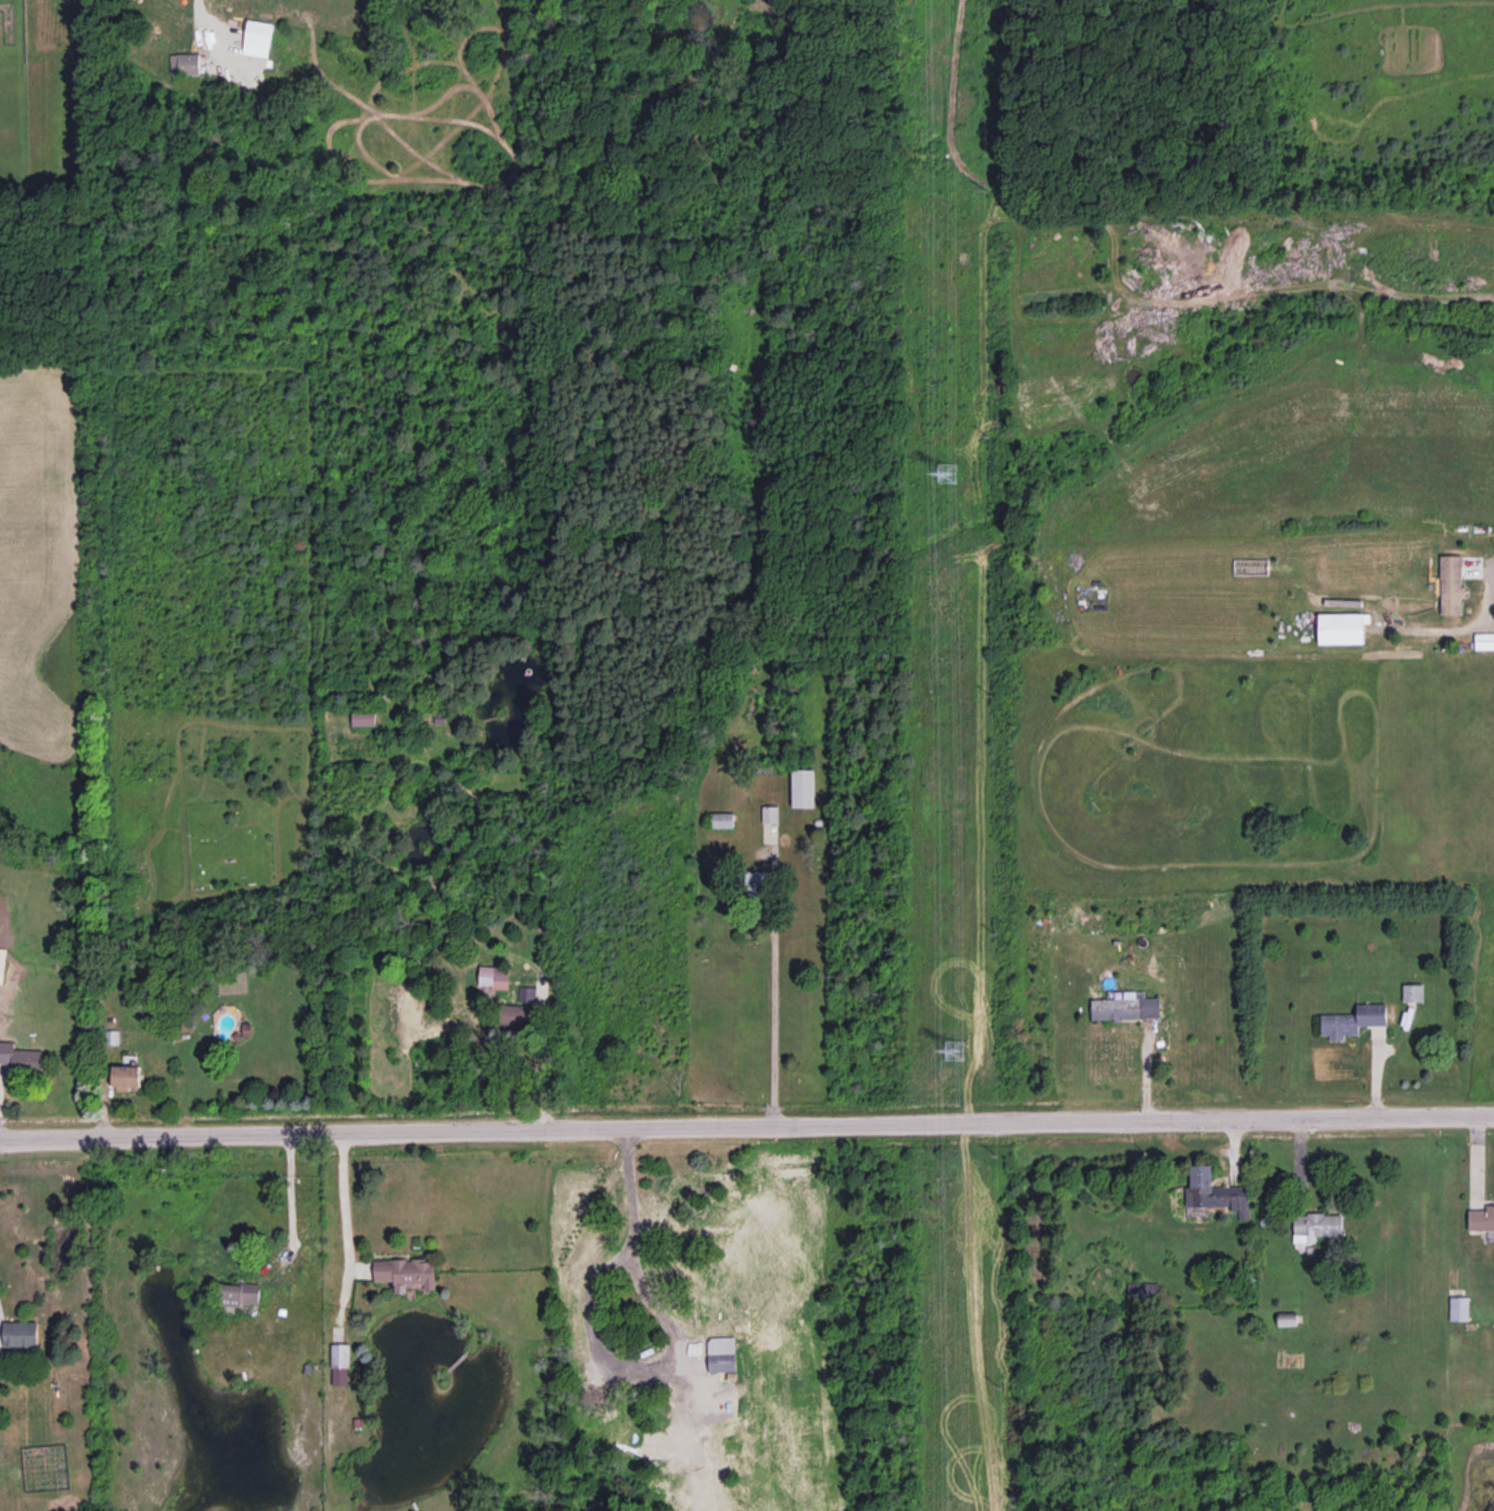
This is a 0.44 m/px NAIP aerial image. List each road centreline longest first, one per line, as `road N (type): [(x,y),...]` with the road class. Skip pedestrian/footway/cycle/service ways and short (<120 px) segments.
road 1 (tertiary): [(1493,1114),(0,1138)]

